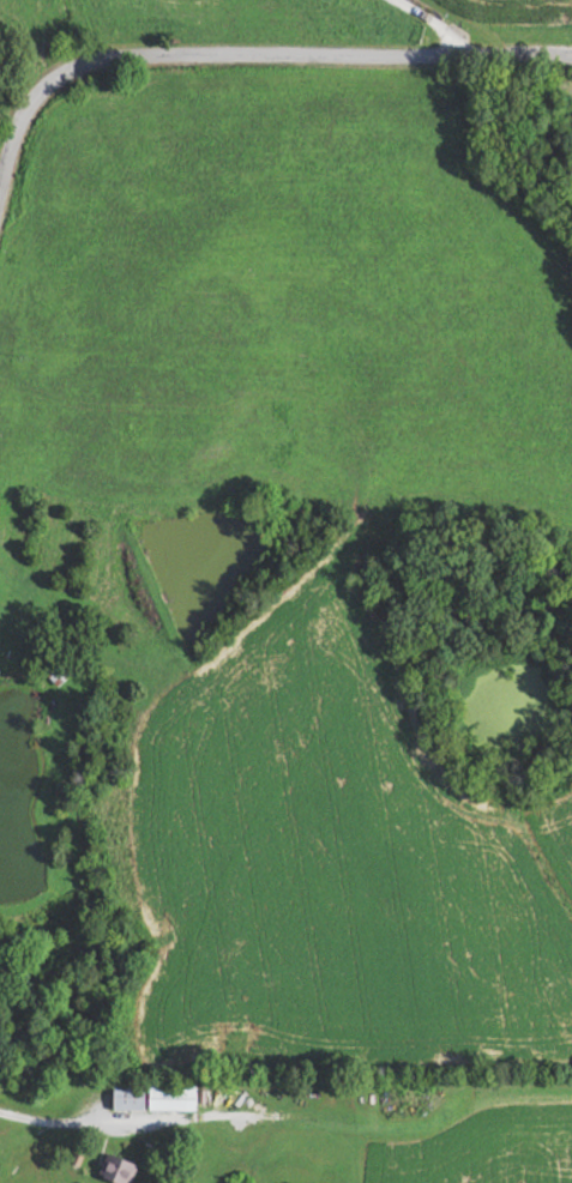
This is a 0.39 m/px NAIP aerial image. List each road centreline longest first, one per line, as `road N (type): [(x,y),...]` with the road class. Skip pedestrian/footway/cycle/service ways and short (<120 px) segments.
road 1 (residential): [(0,194),(22,107),(54,72),(90,59),(571,51)]

